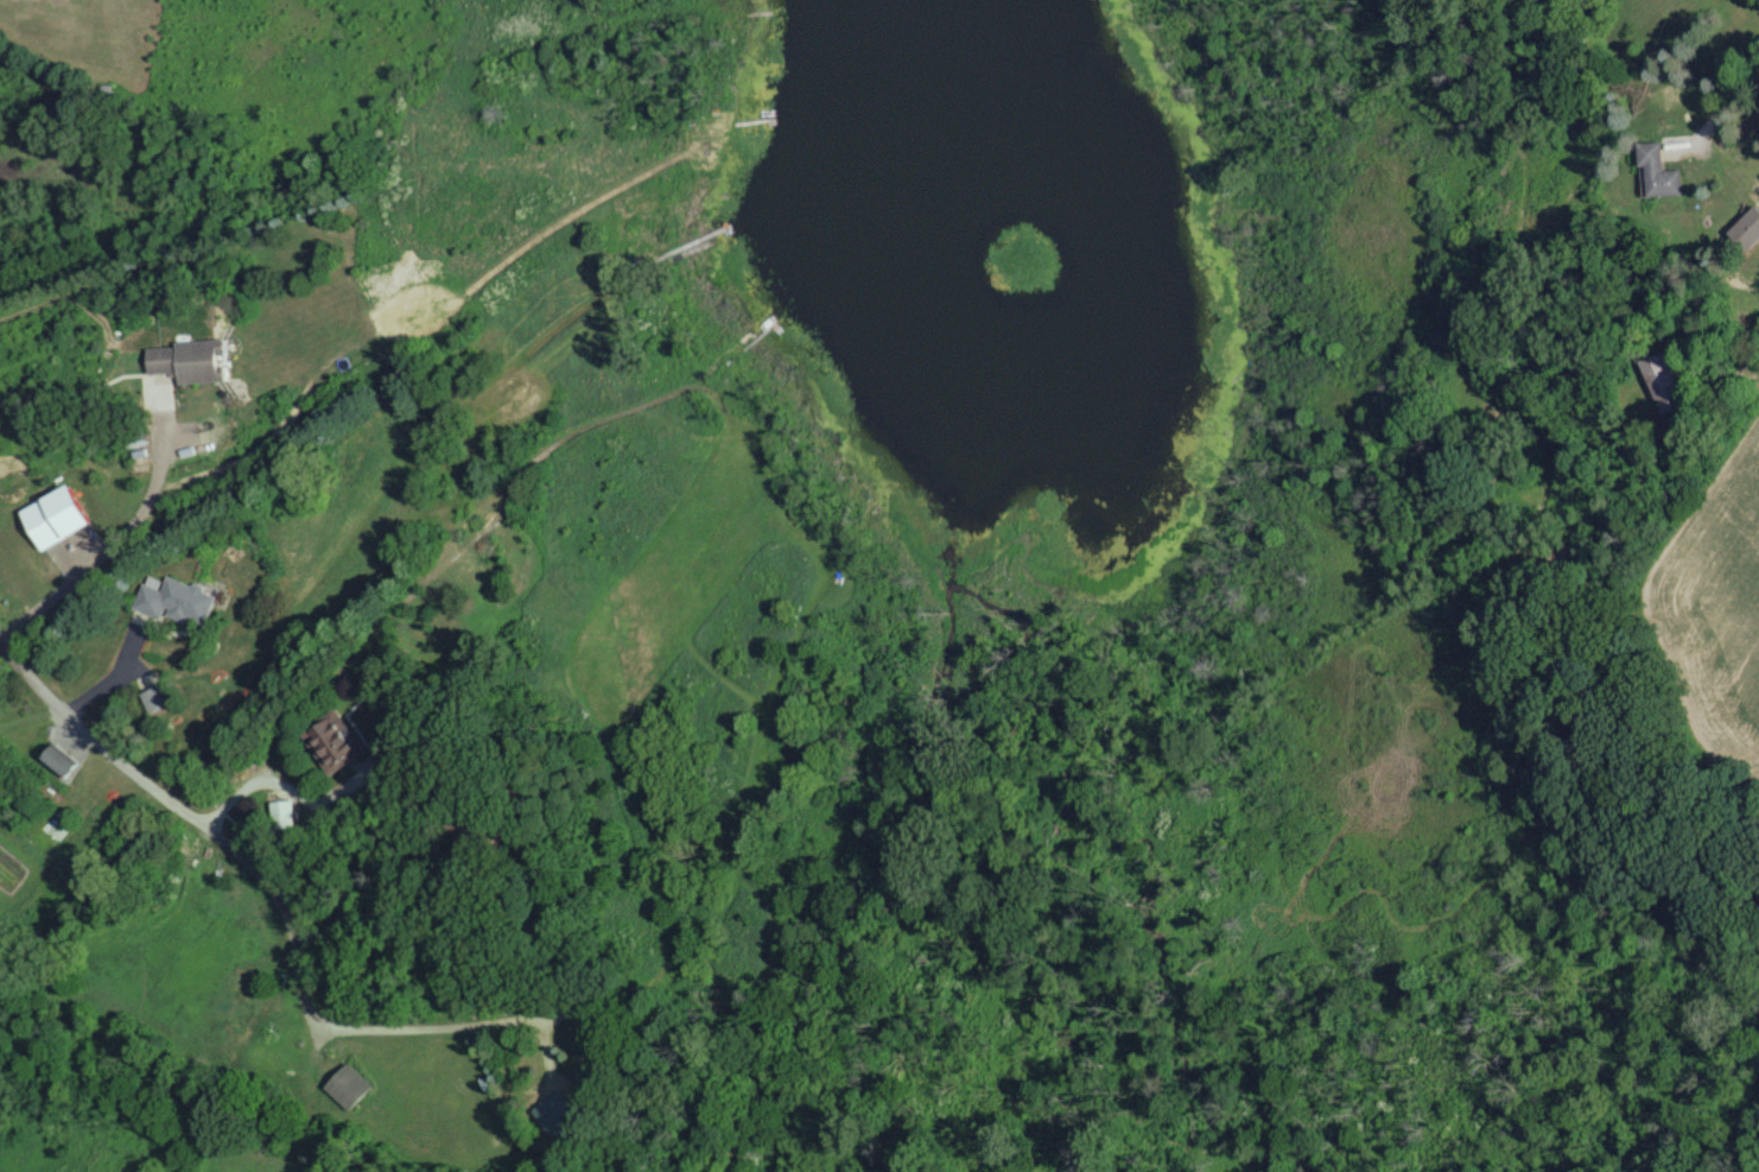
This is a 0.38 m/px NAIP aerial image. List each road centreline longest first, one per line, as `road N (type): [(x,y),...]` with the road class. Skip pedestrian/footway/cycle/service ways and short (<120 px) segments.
road 1 (residential): [(0,654),(217,838),(278,900),(320,1032),(547,1025)]

